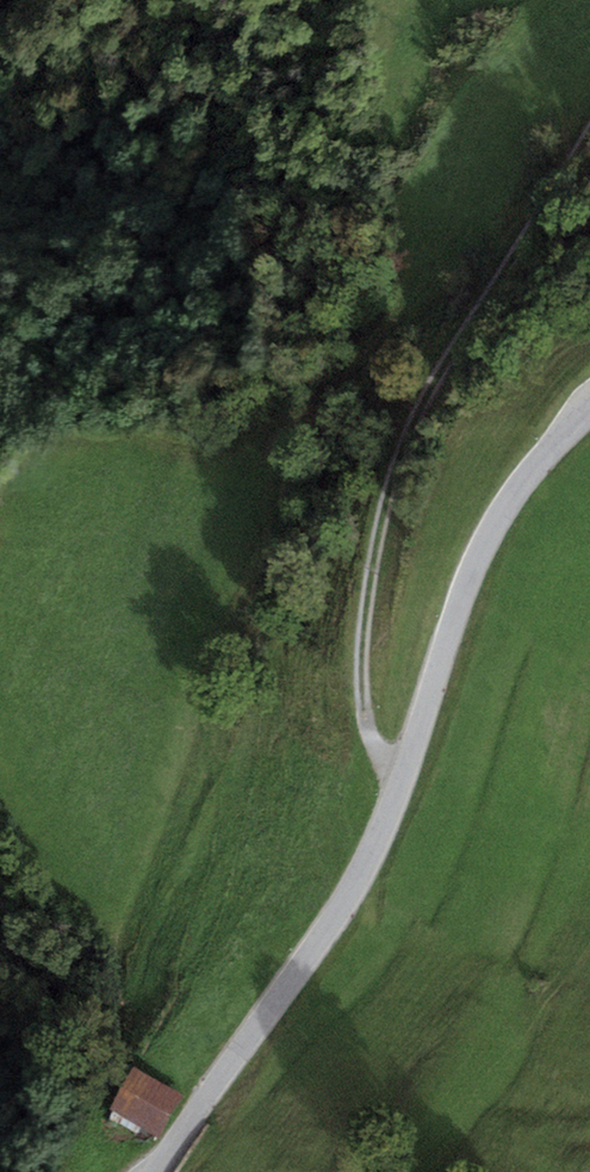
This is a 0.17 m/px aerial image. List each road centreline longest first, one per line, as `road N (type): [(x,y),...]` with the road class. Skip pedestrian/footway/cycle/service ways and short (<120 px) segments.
road 1 (unclassified): [(589,414),(505,502),(470,569),(407,770),(363,871),(153,1171)]
road 2 (track): [(407,770),(370,736),(362,691),(366,606),(384,512),(423,407),(589,139)]

